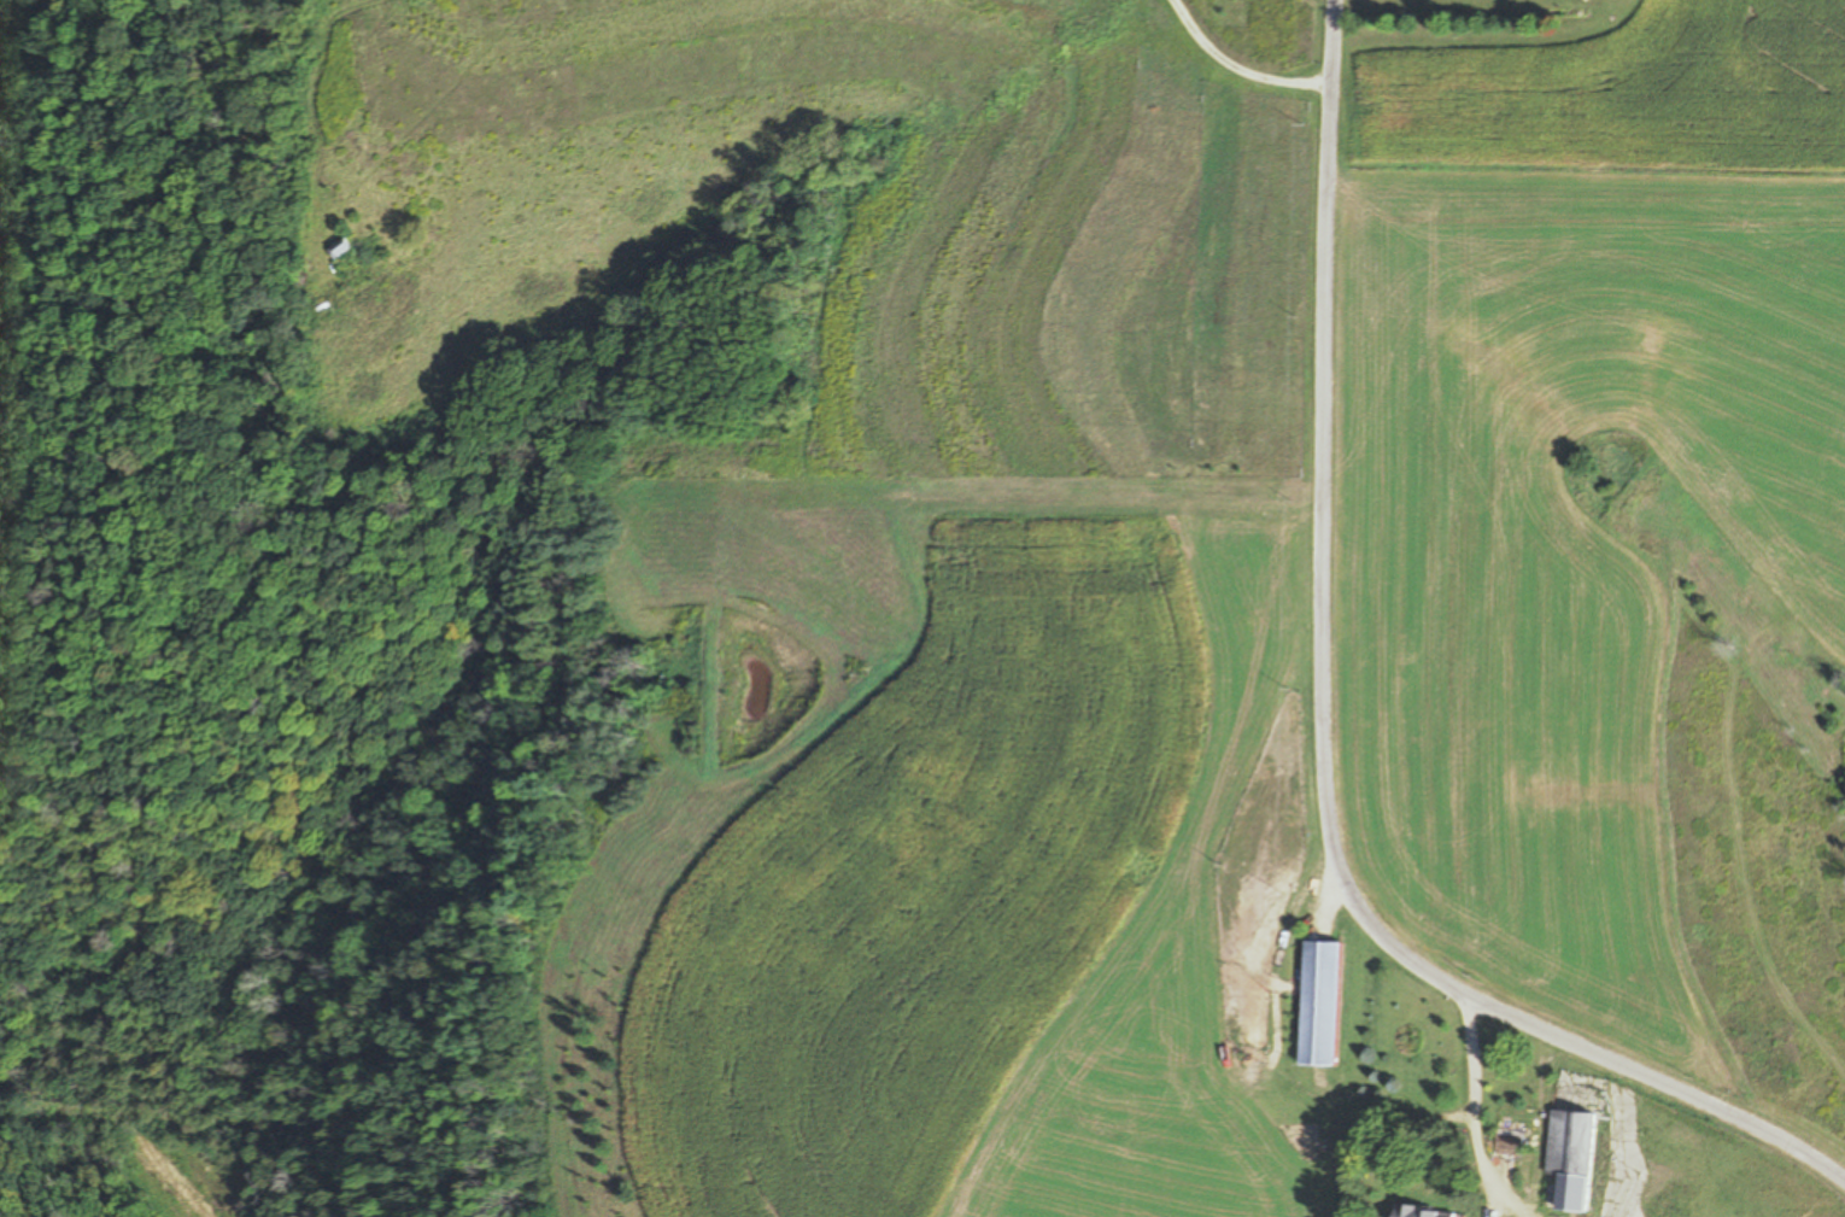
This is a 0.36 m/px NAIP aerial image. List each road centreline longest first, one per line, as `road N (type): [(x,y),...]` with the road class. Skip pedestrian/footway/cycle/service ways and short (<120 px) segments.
road 1 (residential): [(1844,1185),(1791,1148),(1551,1042),(1390,944),(1352,900),(1328,818),(1323,666),(1337,0)]

